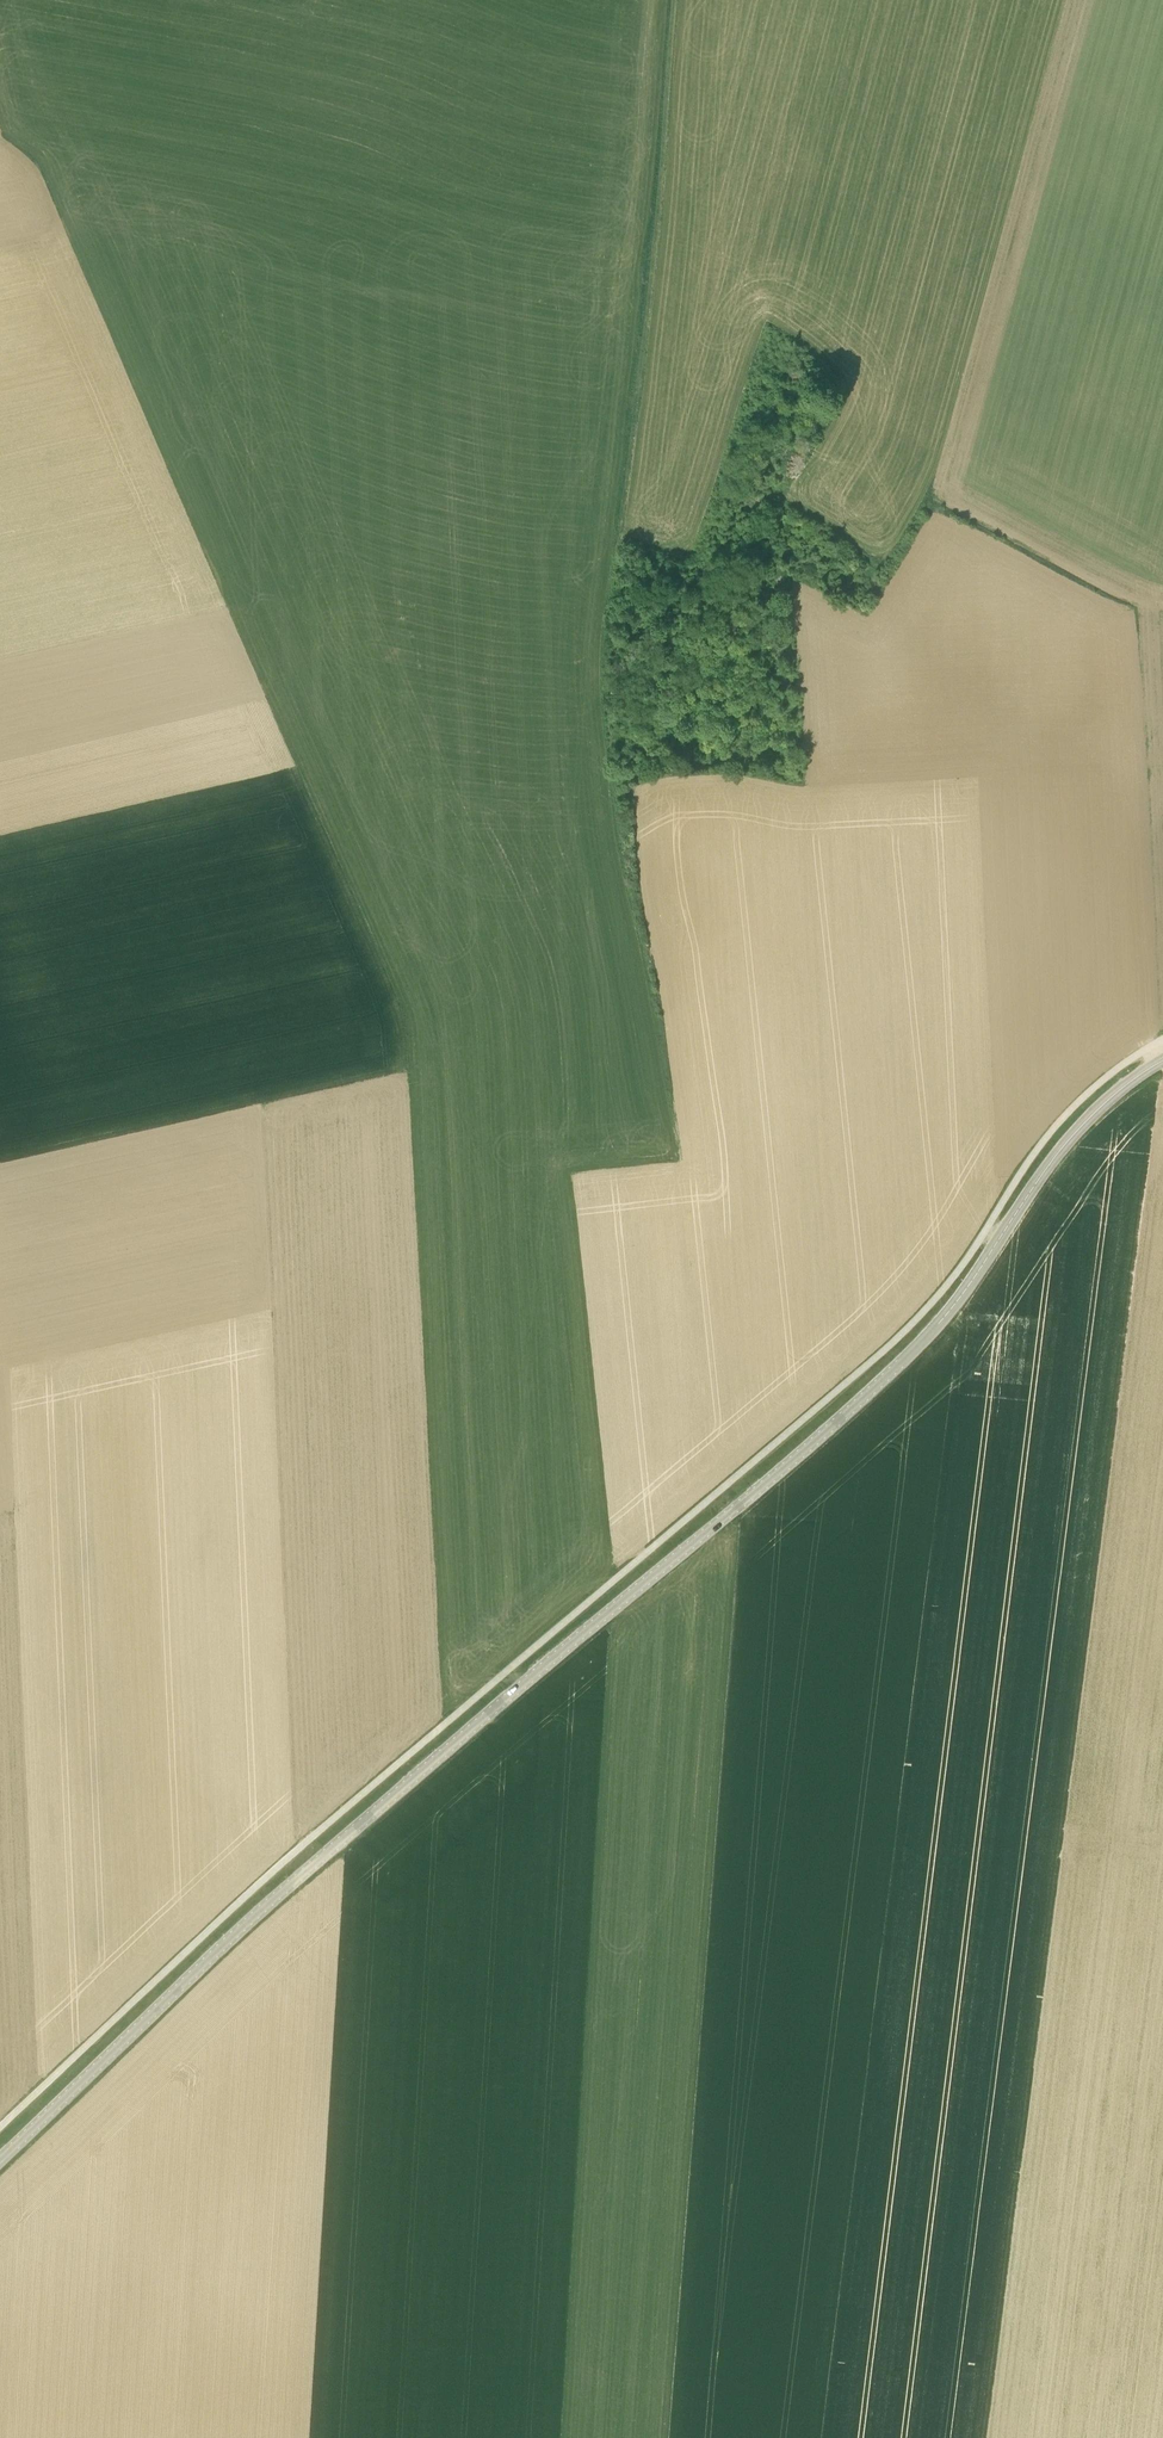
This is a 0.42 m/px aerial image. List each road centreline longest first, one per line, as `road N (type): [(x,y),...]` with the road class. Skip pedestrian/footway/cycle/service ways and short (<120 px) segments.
road 1 (tertiary): [(0,2160),(275,1897),(879,1382),(956,1300),(1075,1131),(1162,1059)]
road 2 (track): [(674,0),(621,529)]

